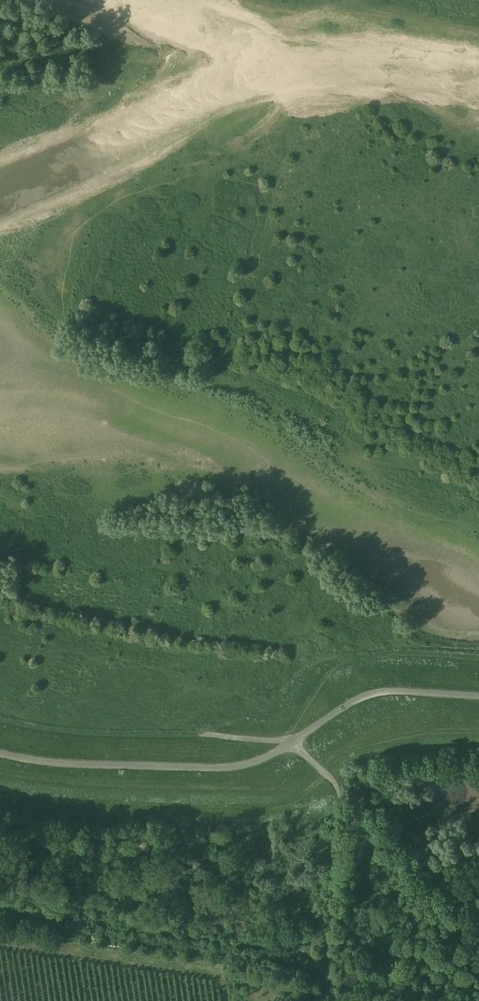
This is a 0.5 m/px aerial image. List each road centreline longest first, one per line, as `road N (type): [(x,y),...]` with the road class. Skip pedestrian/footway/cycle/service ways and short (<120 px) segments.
road 1 (unclassified): [(292,743),(219,768),(57,763),(0,752)]
road 2 (unclassified): [(478,696),(369,694),(292,743)]

